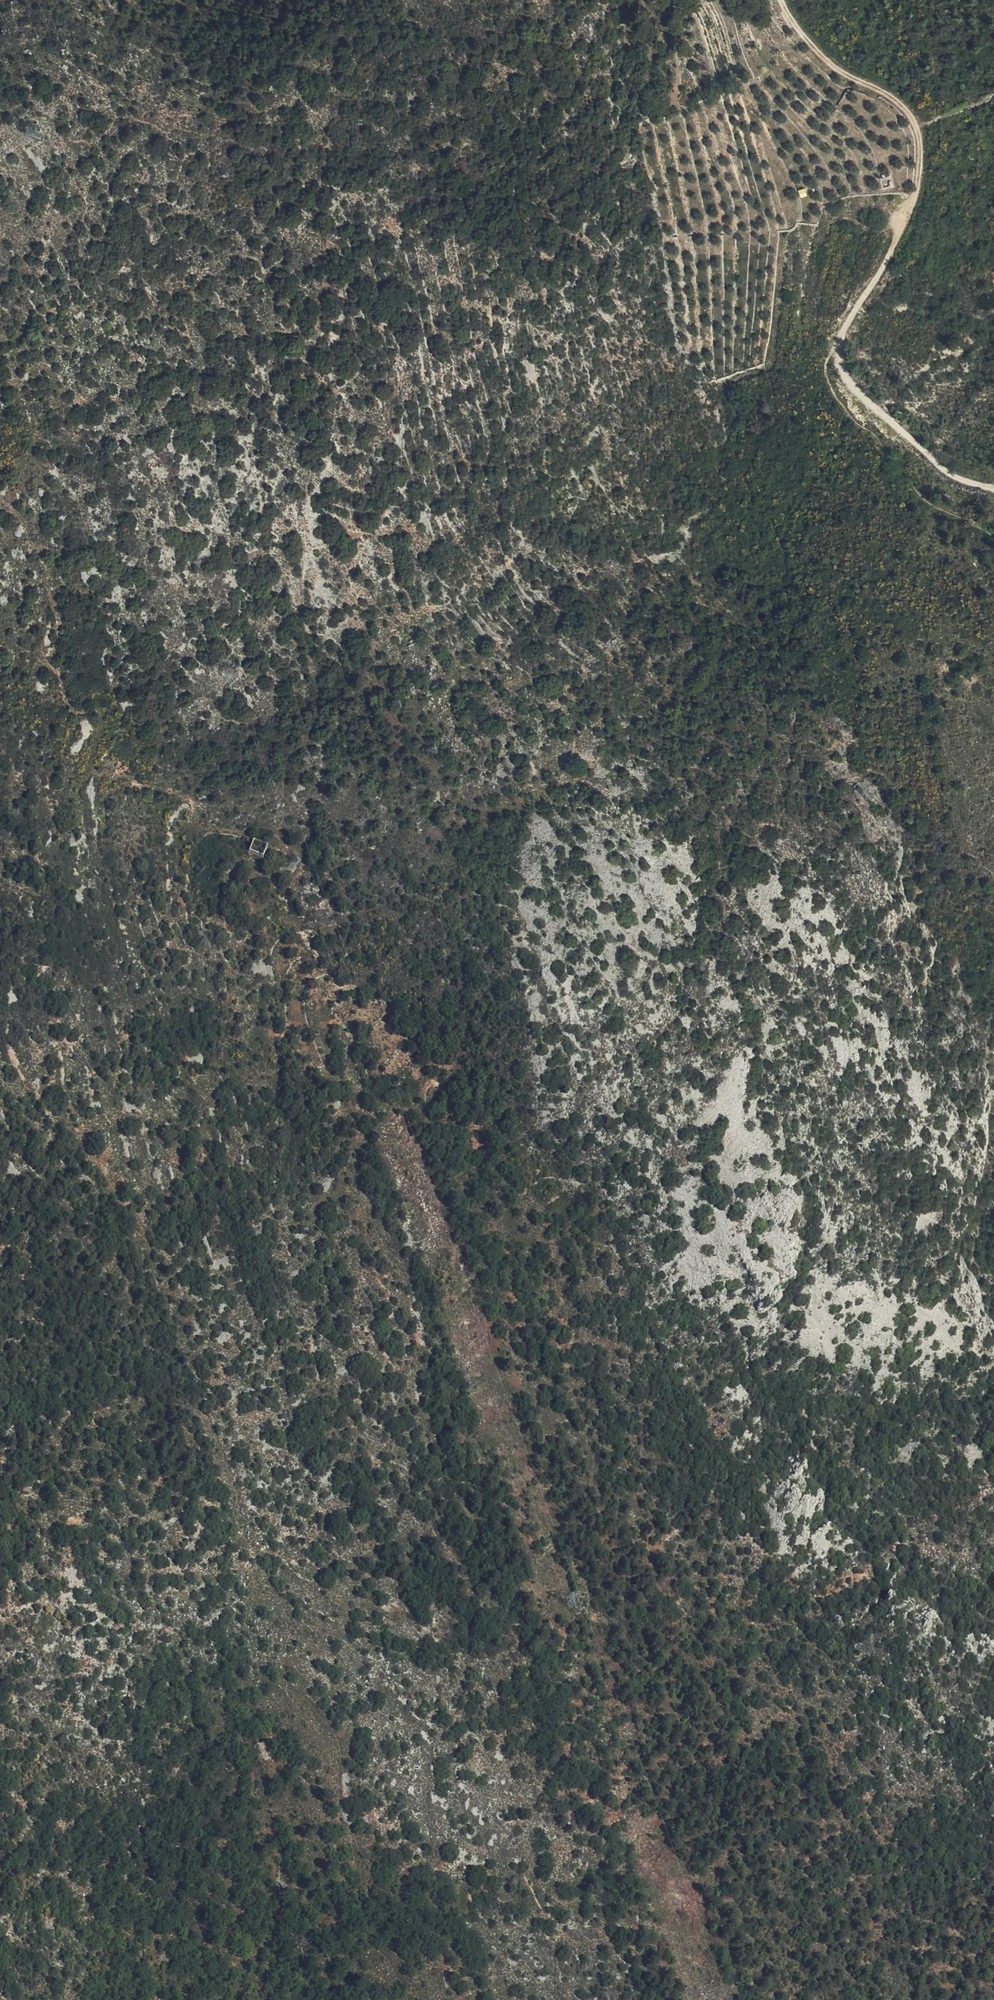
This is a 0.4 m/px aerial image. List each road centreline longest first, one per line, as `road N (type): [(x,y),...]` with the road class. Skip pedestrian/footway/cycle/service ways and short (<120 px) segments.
road 1 (track): [(838,344),(903,232),(916,192),(915,126),(889,97),(829,65),(784,23),(776,0)]
road 2 (track): [(993,492),(951,480),(859,398),(838,344)]

